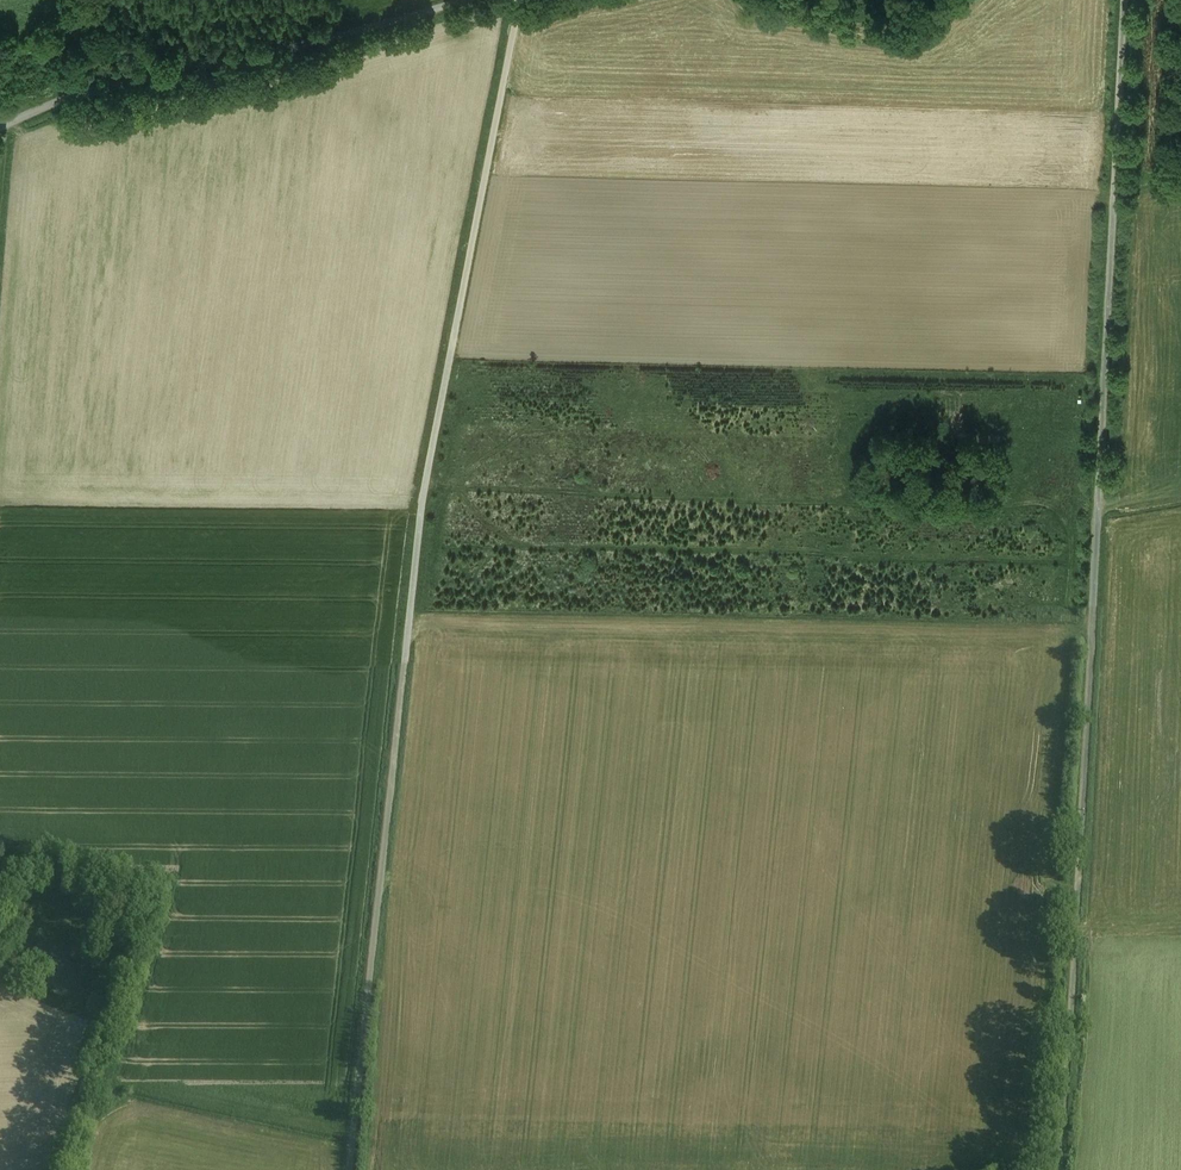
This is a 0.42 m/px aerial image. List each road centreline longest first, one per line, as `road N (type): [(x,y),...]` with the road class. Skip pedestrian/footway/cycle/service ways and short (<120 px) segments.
road 1 (track): [(350,1169),(422,500),(520,0)]
road 2 (unclassified): [(1057,1169),(1125,0)]
road 3 (track): [(466,0),(62,101),(0,130)]

